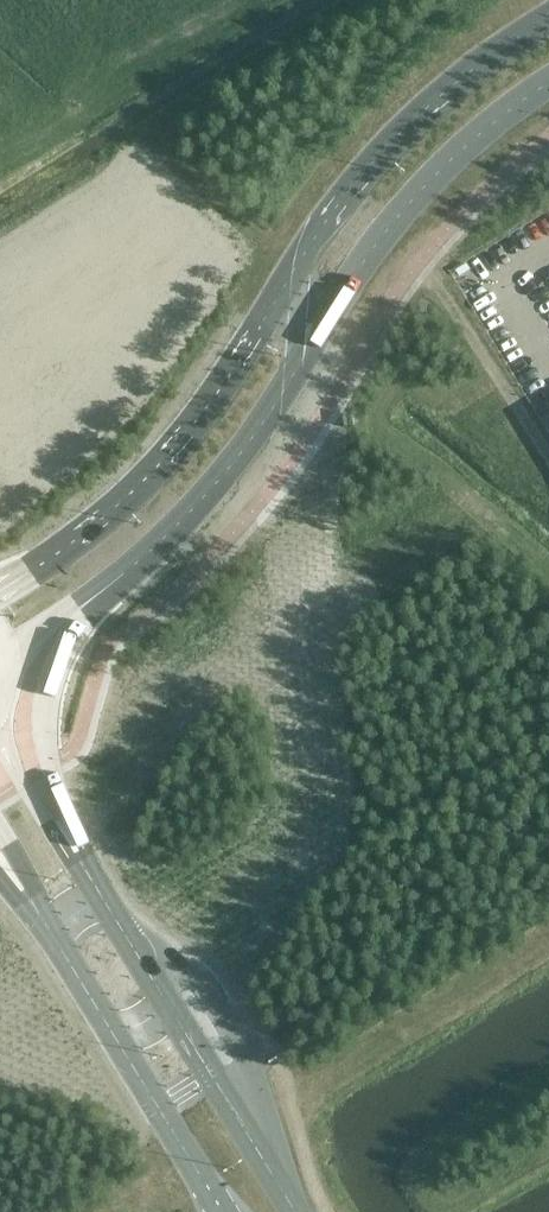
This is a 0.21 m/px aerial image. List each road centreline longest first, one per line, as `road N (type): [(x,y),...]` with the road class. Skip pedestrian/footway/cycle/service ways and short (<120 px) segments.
road 1 (tertiary): [(548,17),(473,68),(386,147),(327,220),(173,449),(80,536),(0,591)]
road 2 (tertiary): [(135,564),(252,437),(400,213),(481,132),(548,82)]
road 3 (tertiary): [(295,1211),(92,881)]
road 4 (tertiary): [(92,881),(47,754),(46,702),(64,646),(135,564)]
road 5 (tertiary): [(39,913),(223,1211)]
road 6 (tertiary): [(92,881),(0,746)]
road 7 (tertiary): [(3,650),(135,564)]

